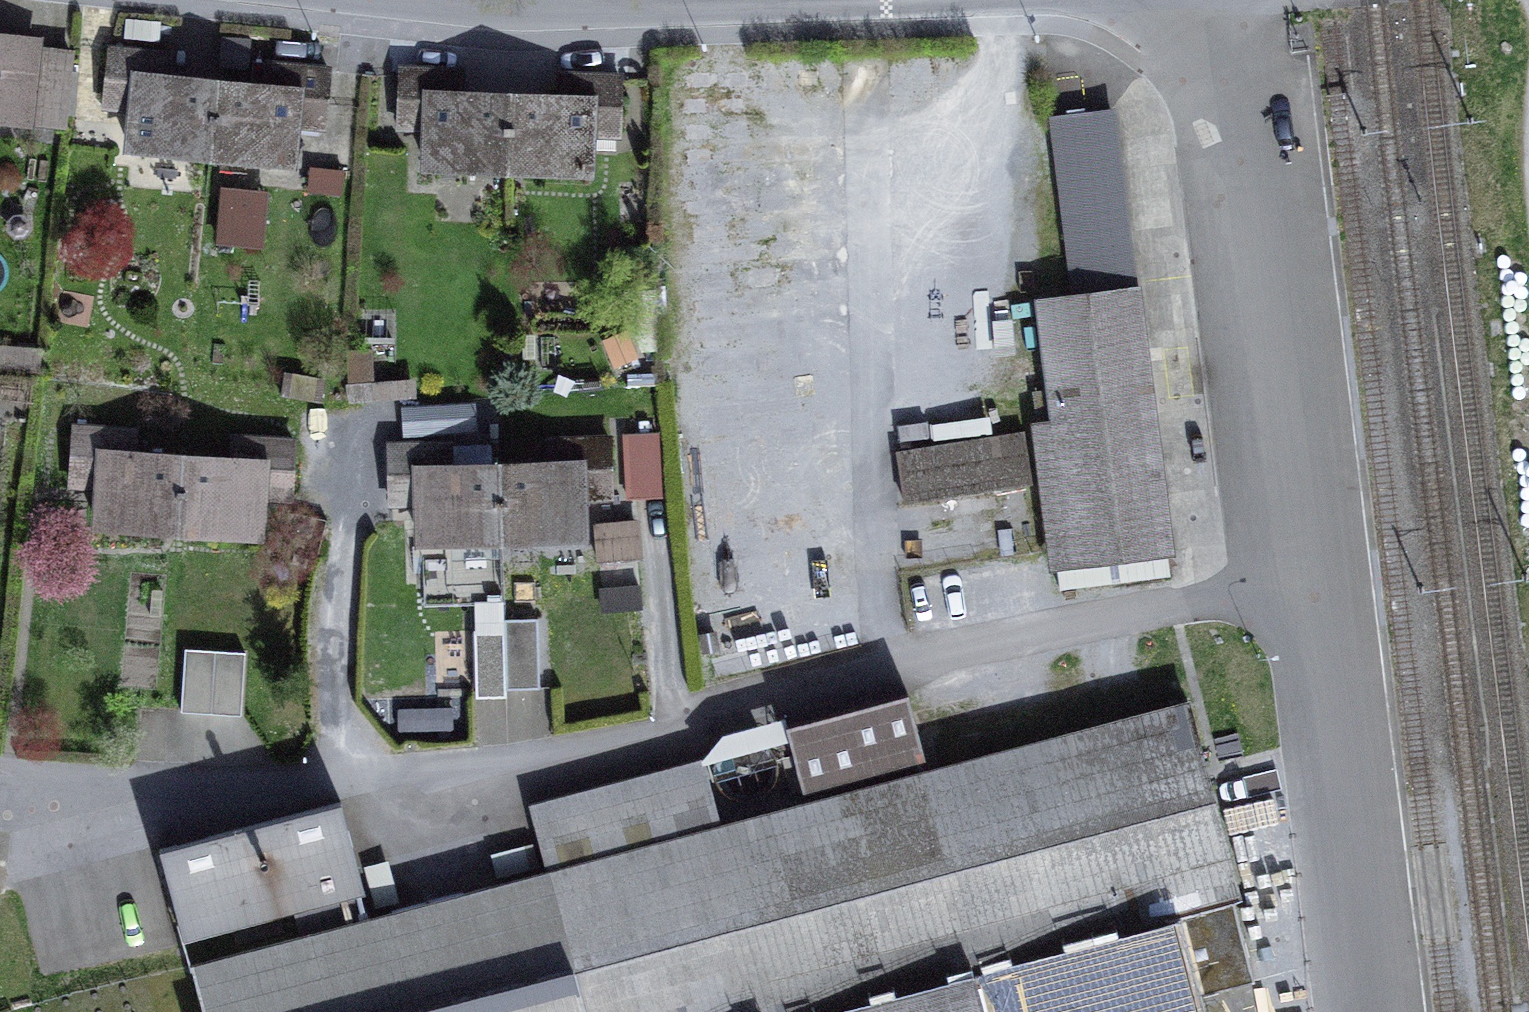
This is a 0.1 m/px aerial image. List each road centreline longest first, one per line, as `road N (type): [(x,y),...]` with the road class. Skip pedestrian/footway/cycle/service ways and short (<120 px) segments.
road 1 (residential): [(0,769),(103,780),(344,775),(509,761),(673,733),(1312,579)]
road 2 (residential): [(1312,579),(1219,0)]
road 3 (residential): [(910,0),(562,9),(410,0)]
road 4 (residential): [(1355,1011),(1312,579)]

